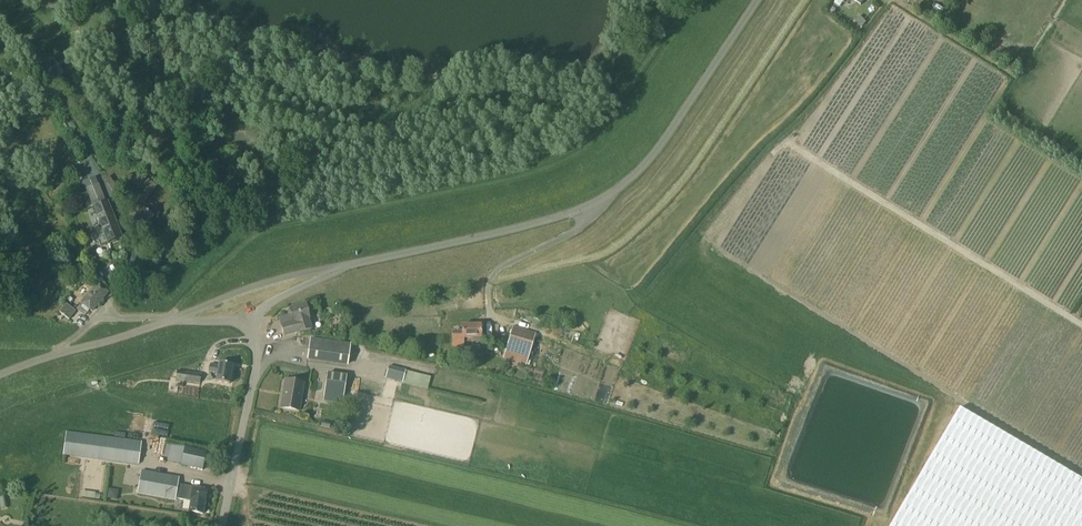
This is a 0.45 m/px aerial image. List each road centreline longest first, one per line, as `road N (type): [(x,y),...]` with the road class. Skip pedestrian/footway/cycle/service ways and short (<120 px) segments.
road 1 (unclassified): [(335,268),(571,213),(610,193),(650,159),(759,0)]
road 2 (unclassified): [(222,525),(254,375),(250,321)]
road 3 (unclassified): [(167,321),(261,284),(335,268)]
road 4 (unclassified): [(167,321),(0,375)]

